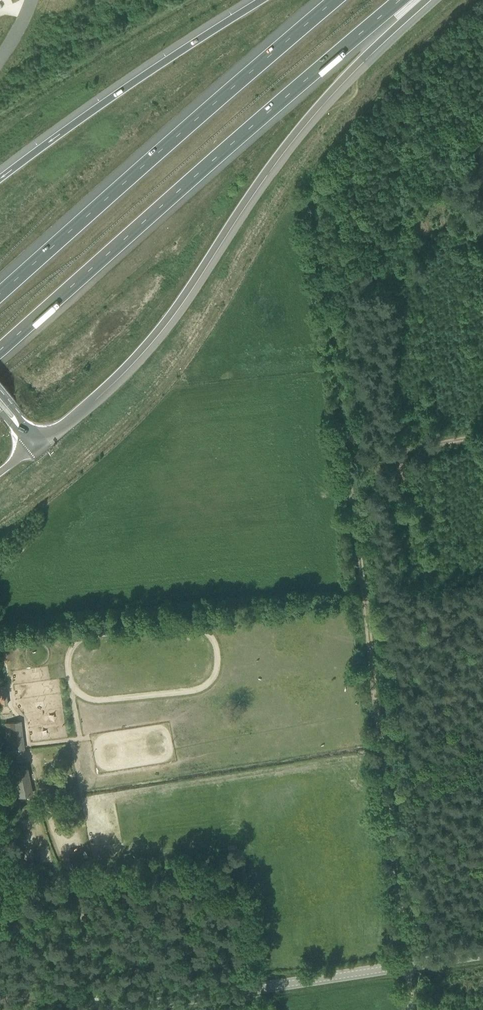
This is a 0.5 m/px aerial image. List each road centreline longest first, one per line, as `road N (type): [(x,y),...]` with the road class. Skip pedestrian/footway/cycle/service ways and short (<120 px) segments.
road 1 (track): [(307,176),(415,1009)]
road 2 (motorway): [(35,446),(130,363),(294,134),(425,0)]
road 3 (motorway): [(0,352),(401,0)]
road 4 (motorway): [(335,0),(0,293)]
road 5 (unclassified): [(117,1009),(482,951)]
road 6 (motorway): [(263,0),(0,179)]
road 7 (track): [(482,434),(348,457)]

